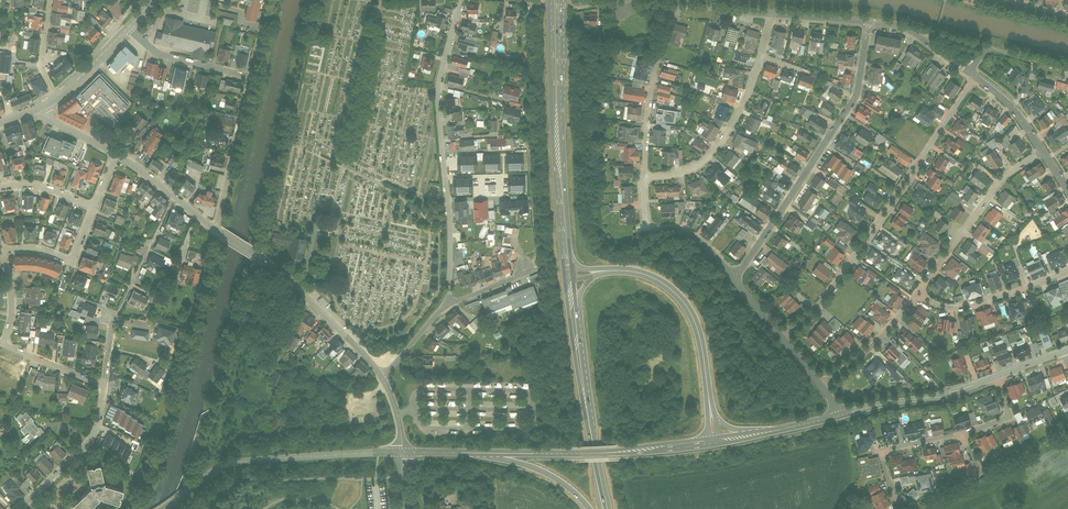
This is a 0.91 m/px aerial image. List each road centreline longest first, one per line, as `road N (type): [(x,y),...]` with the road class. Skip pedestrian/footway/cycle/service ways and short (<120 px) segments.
road 1 (residential): [(461,0),(438,96),(450,305)]
road 2 (residential): [(869,22),(855,98),(734,279)]
road 3 (primary): [(552,0),(565,274)]
road 4 (primary): [(572,267),(560,0)]
road 5 (tertiary): [(162,508),(238,463),(403,452)]
road 6 (residential): [(214,226),(300,287),(383,377)]
road 7 (tertiary): [(488,452),(714,436)]
road 8 (residential): [(763,57),(740,112),(707,159),(680,174),(644,178)]
road 9 (primary): [(630,271),(664,283),(692,314),(711,413)]
road 10 (residential): [(672,8),(650,96),(644,178)]
road 11 (residential): [(839,415),(996,377)]
road 12 (residential): [(918,293),(961,308),(1067,270)]
road 13 (residential): [(644,178),(646,228),(687,233),(734,279)]
road 14 (residential): [(249,73),(214,226)]
road 15 (residential): [(20,508),(87,444),(104,385)]
road 16 (primary): [(565,274),(591,419)]
road 17 (residential): [(1043,152),(1002,178),(950,249)]
road 18 (residential): [(918,293),(869,349),(821,386)]
road 19 (residential): [(870,236),(816,308),(781,336)]
road 20 (residential): [(129,27),(159,52),(249,73)]
road 21 (residential): [(961,435),(883,451),(899,498)]
road 22 (residential): [(0,249),(69,257),(94,207)]
road 23 (residential): [(115,152),(214,226)]
road 24 (primary): [(488,452),(549,473),(591,508)]

